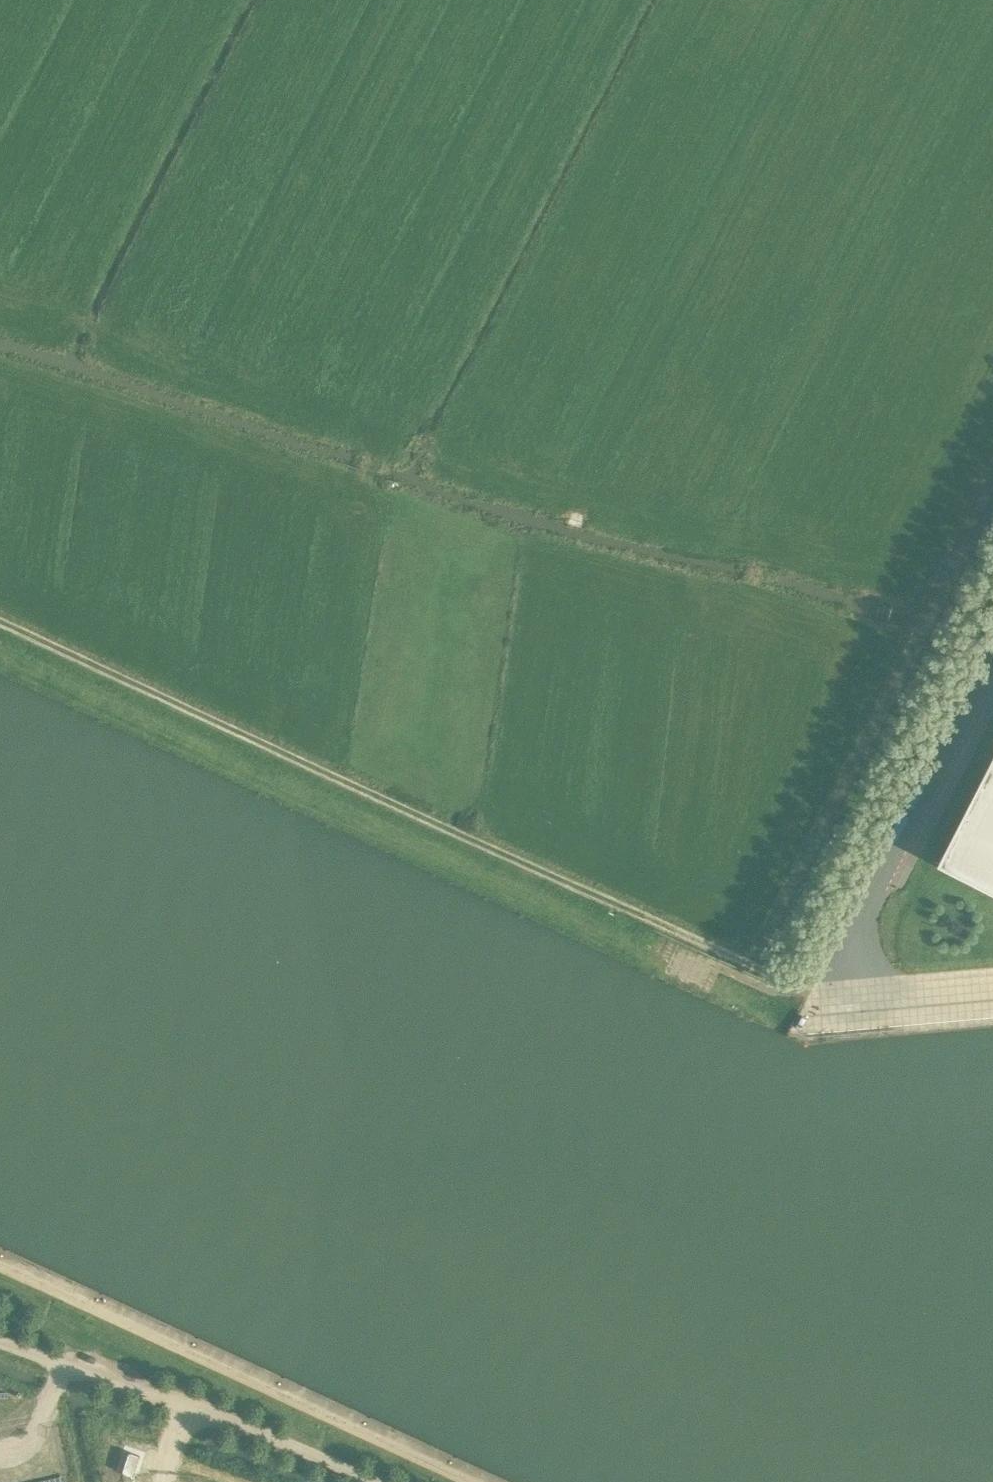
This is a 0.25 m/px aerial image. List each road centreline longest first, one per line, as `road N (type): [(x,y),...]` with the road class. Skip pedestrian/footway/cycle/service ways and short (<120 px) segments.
road 1 (track): [(809,990),(0,621)]
road 2 (unclassified): [(372,1481),(225,1419),(0,1343)]
road 3 (unclassified): [(992,664),(850,949),(846,996)]
road 4 (unclassified): [(992,985),(846,996)]

